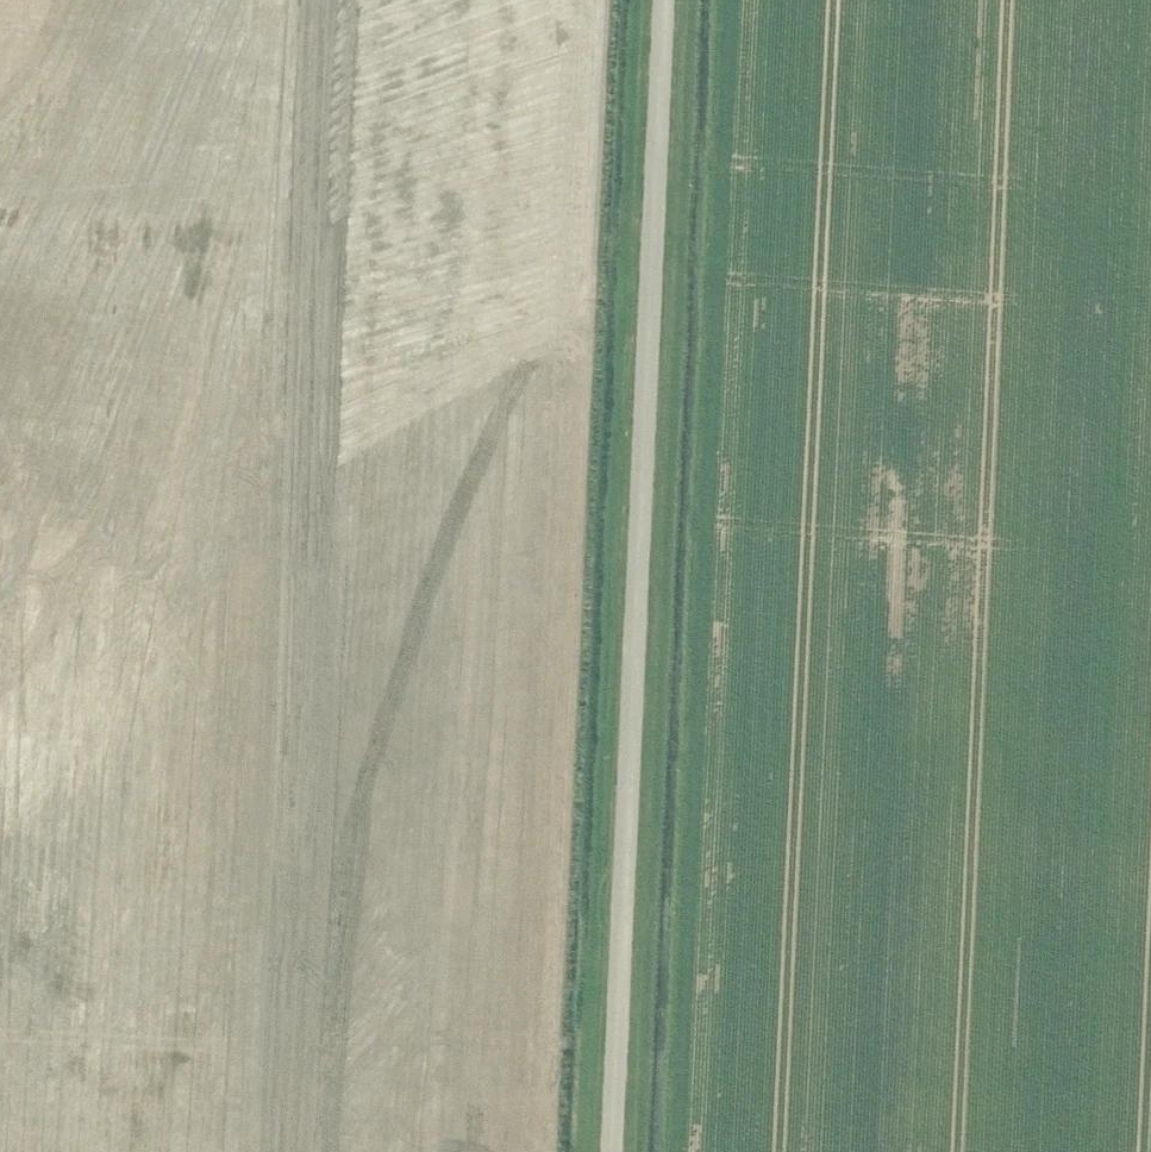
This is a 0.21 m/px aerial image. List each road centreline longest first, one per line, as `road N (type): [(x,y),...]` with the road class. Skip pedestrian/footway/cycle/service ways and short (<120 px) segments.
road 1 (unclassified): [(611,1151),(664,0)]

